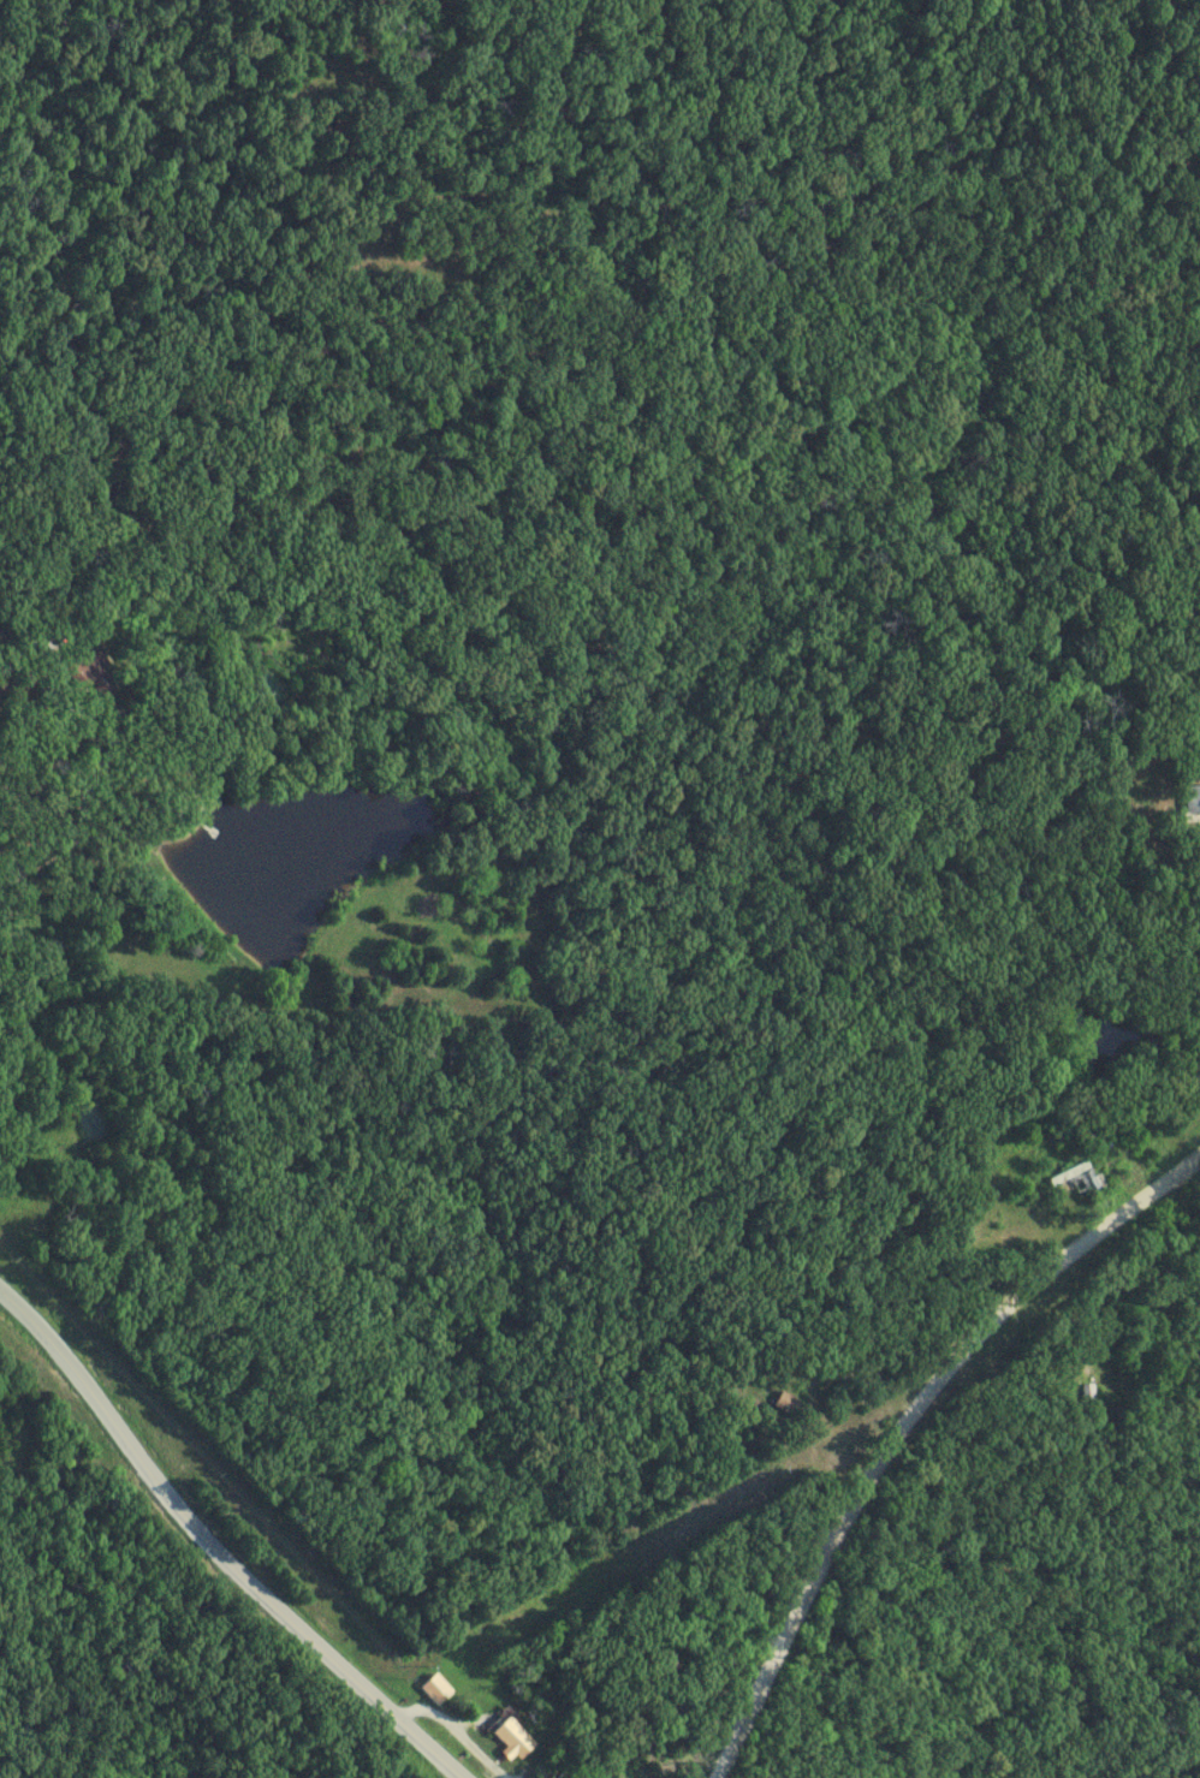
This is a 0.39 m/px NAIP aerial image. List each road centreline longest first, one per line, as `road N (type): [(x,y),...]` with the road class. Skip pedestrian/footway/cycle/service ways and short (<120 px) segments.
road 1 (residential): [(710,1777),(848,1509),(917,1396),(984,1324),(1199,1147)]
road 2 (secondary): [(461,1777),(172,1509),(32,1319),(0,1294)]

